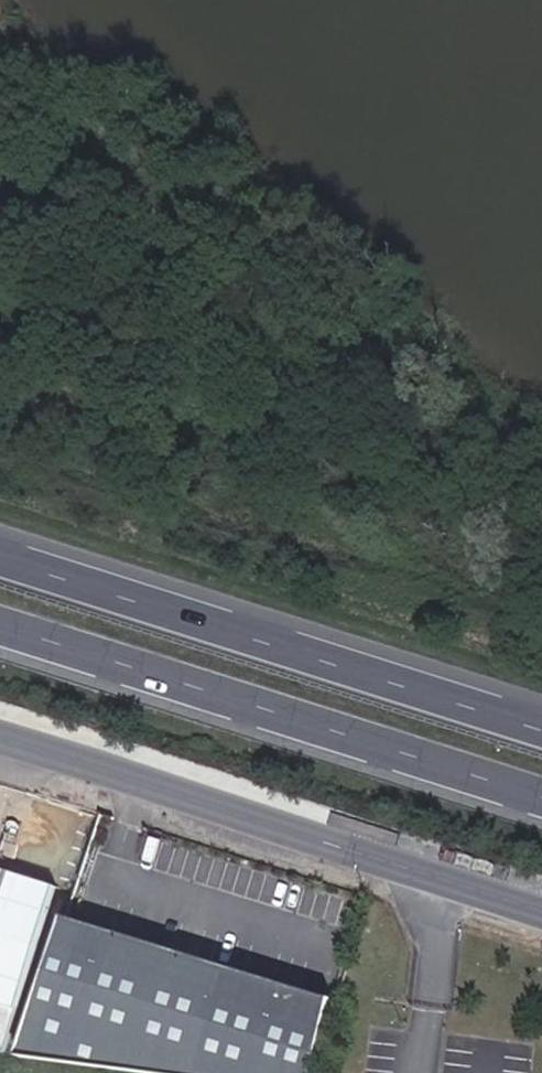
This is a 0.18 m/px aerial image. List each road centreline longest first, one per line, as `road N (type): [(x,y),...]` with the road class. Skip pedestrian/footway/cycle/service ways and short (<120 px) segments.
road 1 (trunk): [(0,626),(541,798)]
road 2 (trunk): [(541,727),(0,557)]
road 3 (unclassified): [(541,906),(0,744)]

